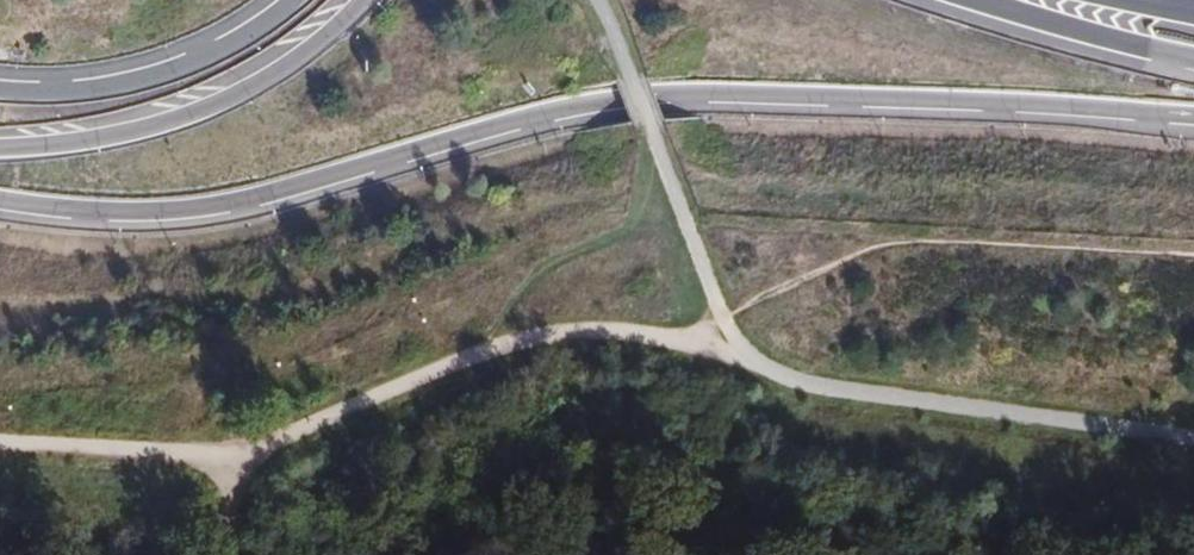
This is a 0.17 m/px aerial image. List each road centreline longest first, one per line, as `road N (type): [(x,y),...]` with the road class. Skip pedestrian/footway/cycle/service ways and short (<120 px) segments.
road 1 (motorway): [(0,198),(131,211),(243,201),(553,112),(671,94),(1193,116)]
road 2 (motorway): [(0,148),(128,133),(228,99),(325,37),(366,0)]
road 3 (motorway): [(291,0),(236,40),(137,80),(0,90)]
road 4 (track): [(481,350),(599,329),(755,360)]
road 5 (track): [(0,440),(261,449)]
road 6 (track): [(261,449),(313,418),(481,350)]
road 7 (trunk): [(980,0),(1193,57)]

